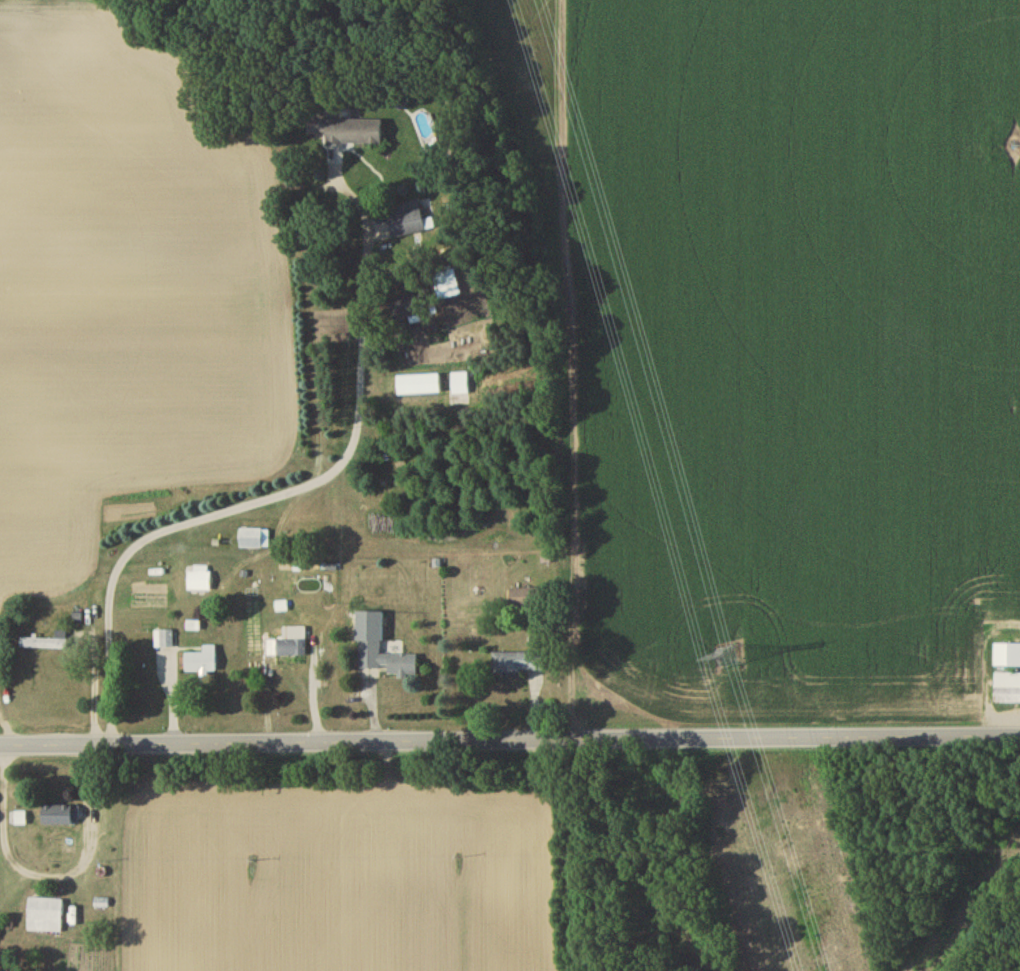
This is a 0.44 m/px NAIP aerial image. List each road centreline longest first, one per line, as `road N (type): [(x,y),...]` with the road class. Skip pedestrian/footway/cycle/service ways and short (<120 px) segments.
road 1 (residential): [(1019,737),(0,745)]

